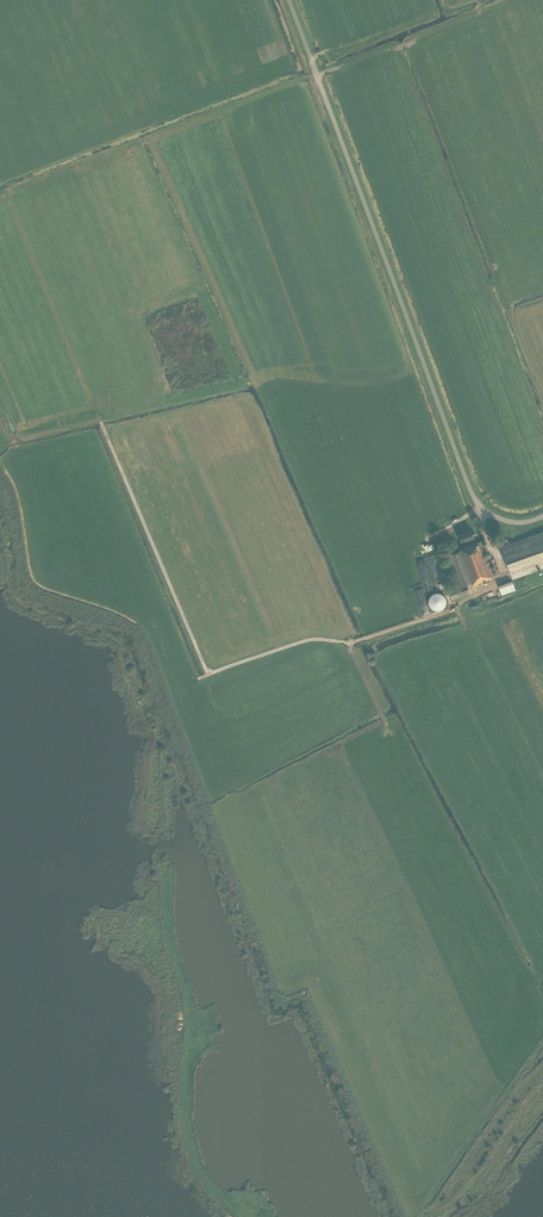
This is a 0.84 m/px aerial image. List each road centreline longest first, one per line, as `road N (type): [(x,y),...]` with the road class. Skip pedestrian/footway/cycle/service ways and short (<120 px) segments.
road 1 (unclassified): [(542,517),(508,521),(474,498),(289,0)]

